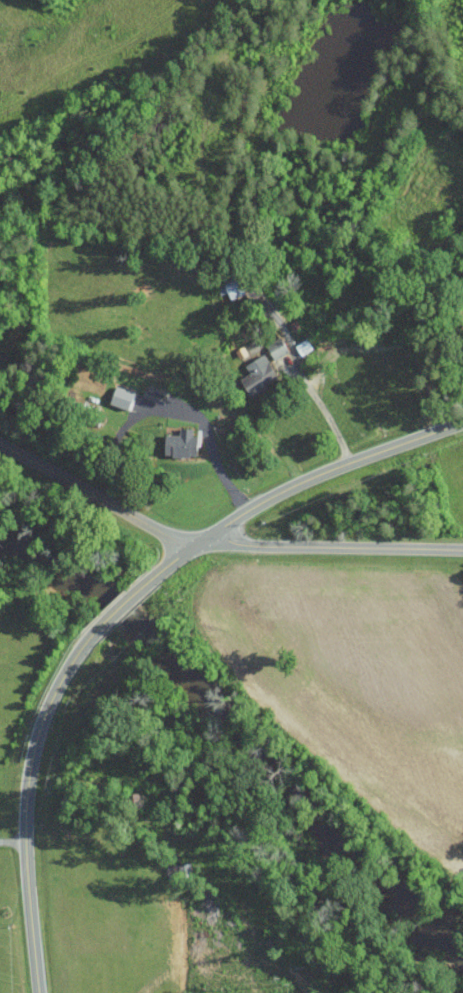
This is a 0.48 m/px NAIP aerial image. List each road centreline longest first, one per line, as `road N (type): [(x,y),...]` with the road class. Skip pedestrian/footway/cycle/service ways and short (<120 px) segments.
road 1 (tertiary): [(39,992),(26,875),(28,786),(47,708),(82,648),(177,558),(279,495),(462,424)]
road 2 (residential): [(0,445),(165,534),(240,545),(462,549)]

